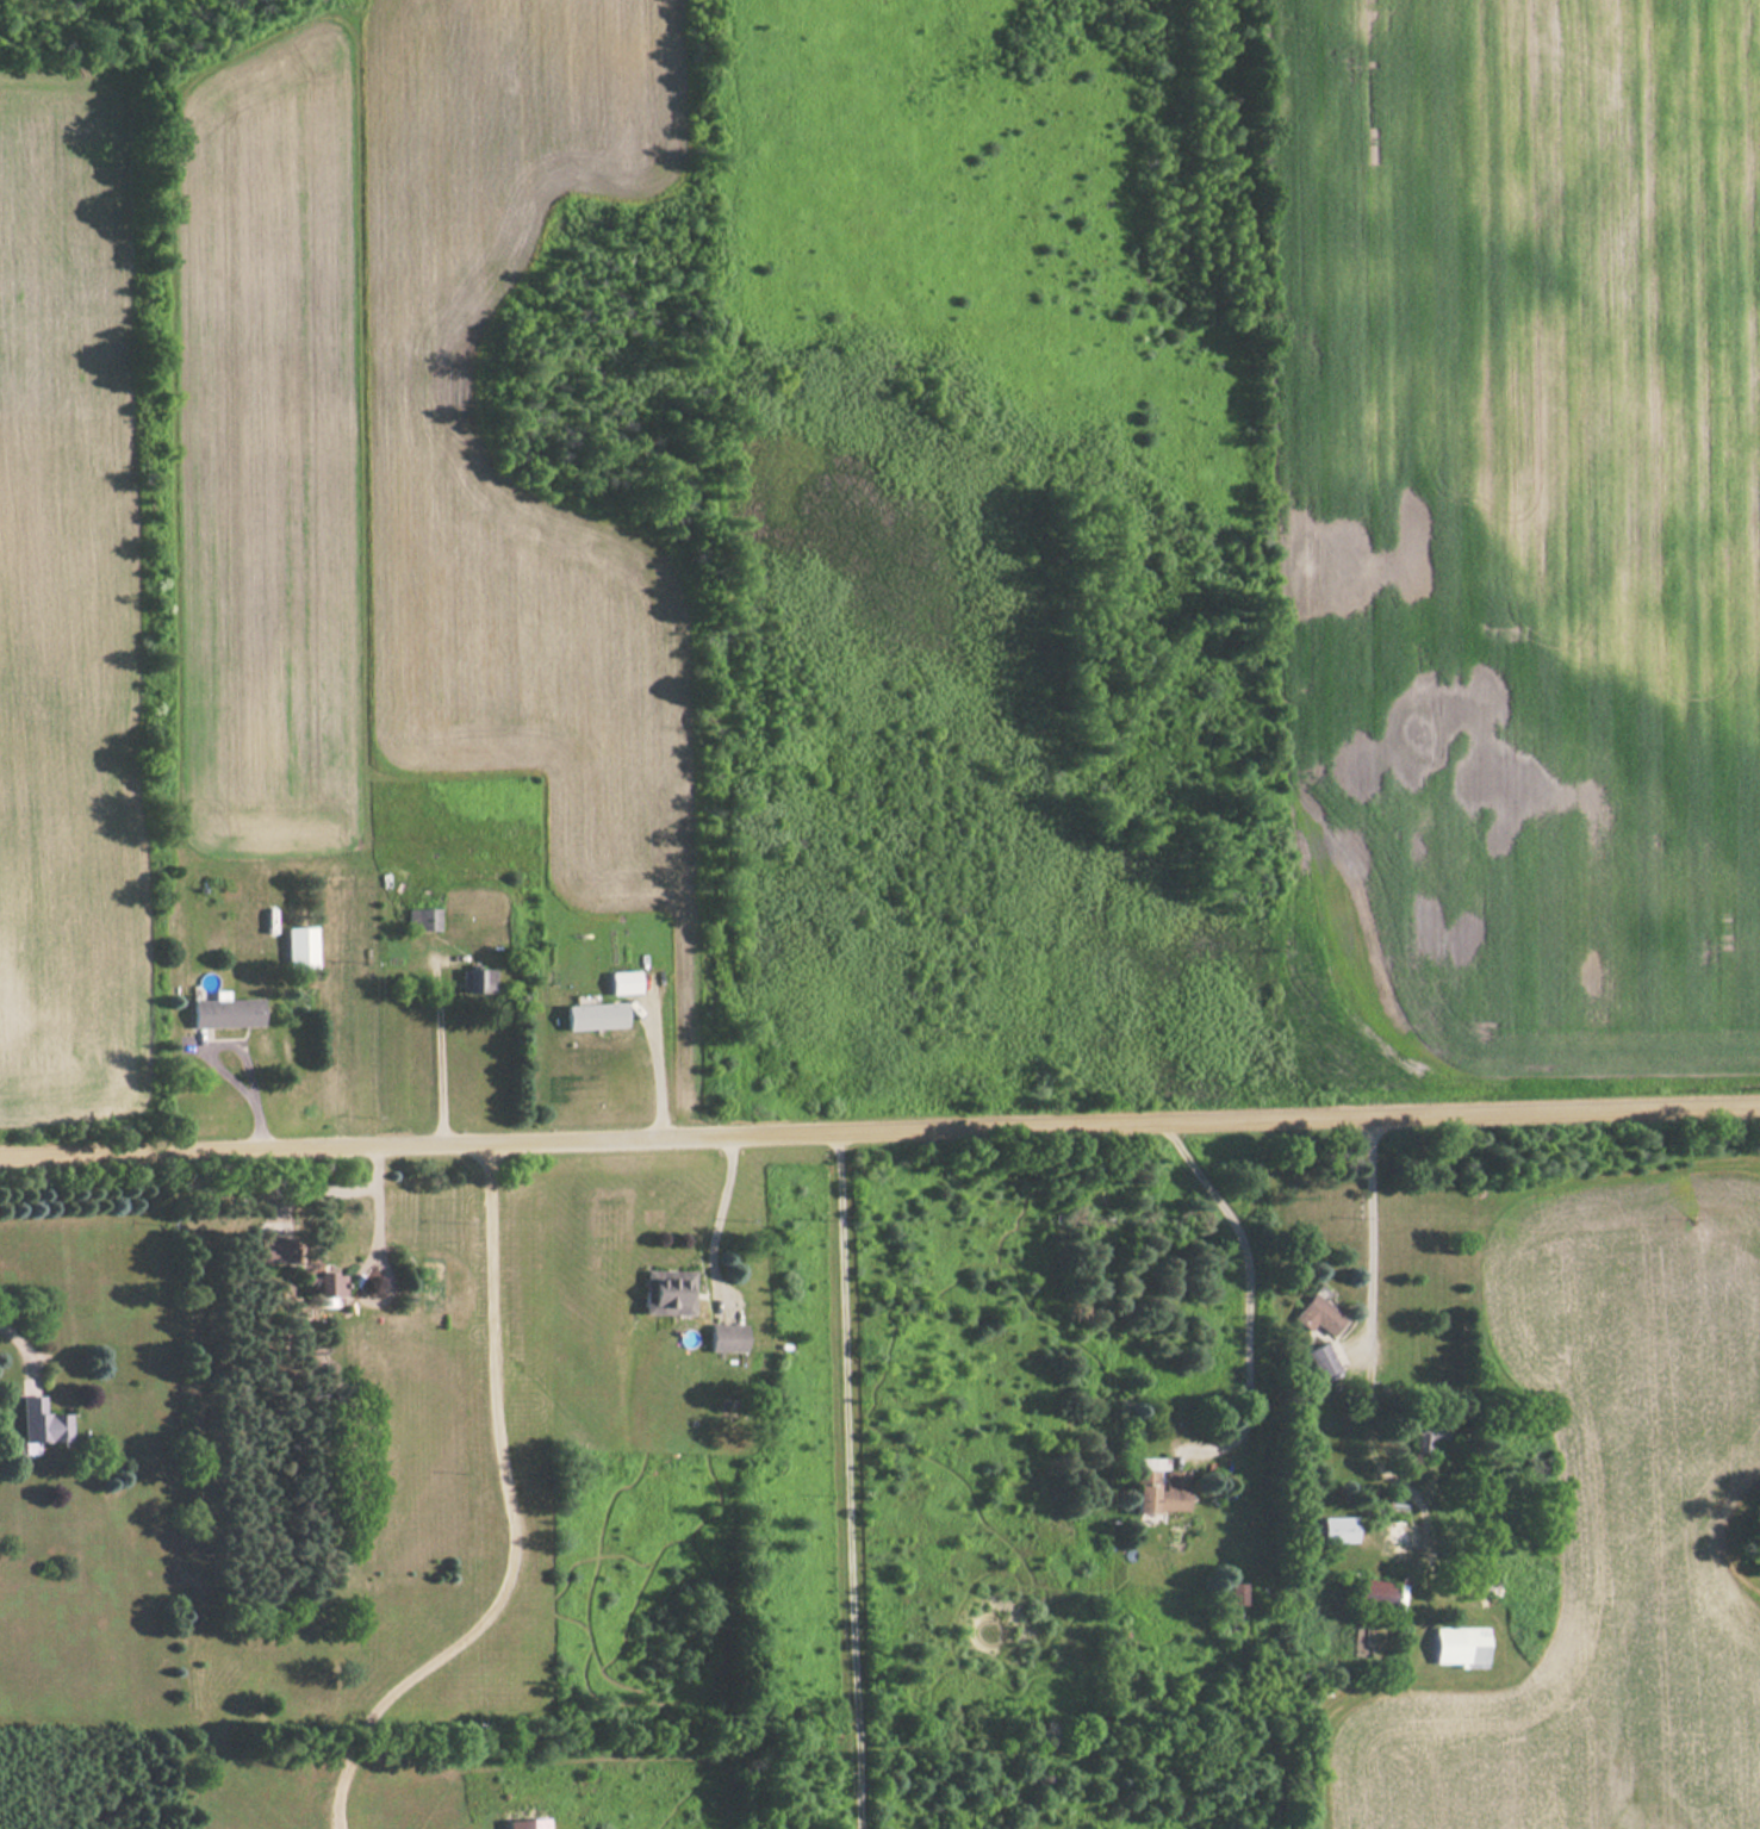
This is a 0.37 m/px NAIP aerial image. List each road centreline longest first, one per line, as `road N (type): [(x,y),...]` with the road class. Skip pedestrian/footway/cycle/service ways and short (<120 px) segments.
road 1 (residential): [(0,1154),(1759,1103)]

